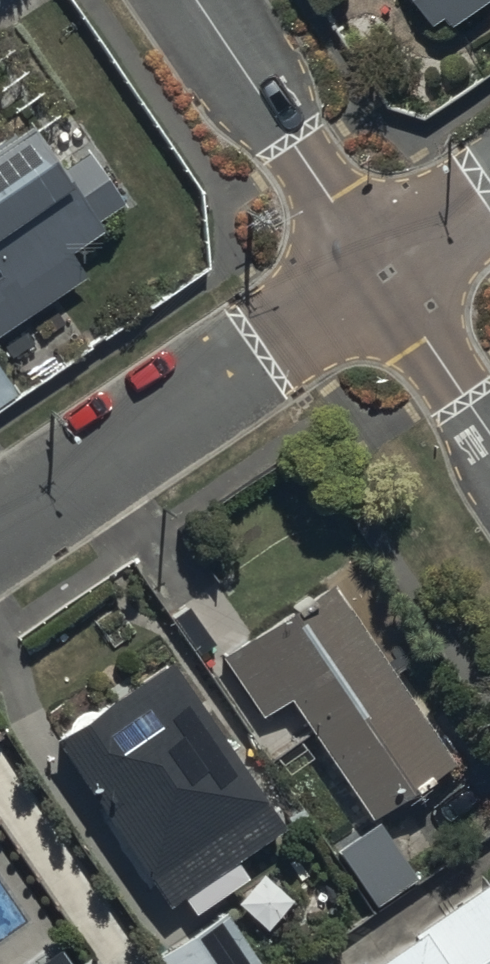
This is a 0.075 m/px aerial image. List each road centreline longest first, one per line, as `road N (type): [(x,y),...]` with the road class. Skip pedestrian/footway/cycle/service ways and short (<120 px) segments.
road 1 (residential): [(380,272),(0,531)]
road 2 (residential): [(197,0),(380,272)]
road 3 (residential): [(380,272),(489,434)]
road 4 (residential): [(489,197),(380,272)]

